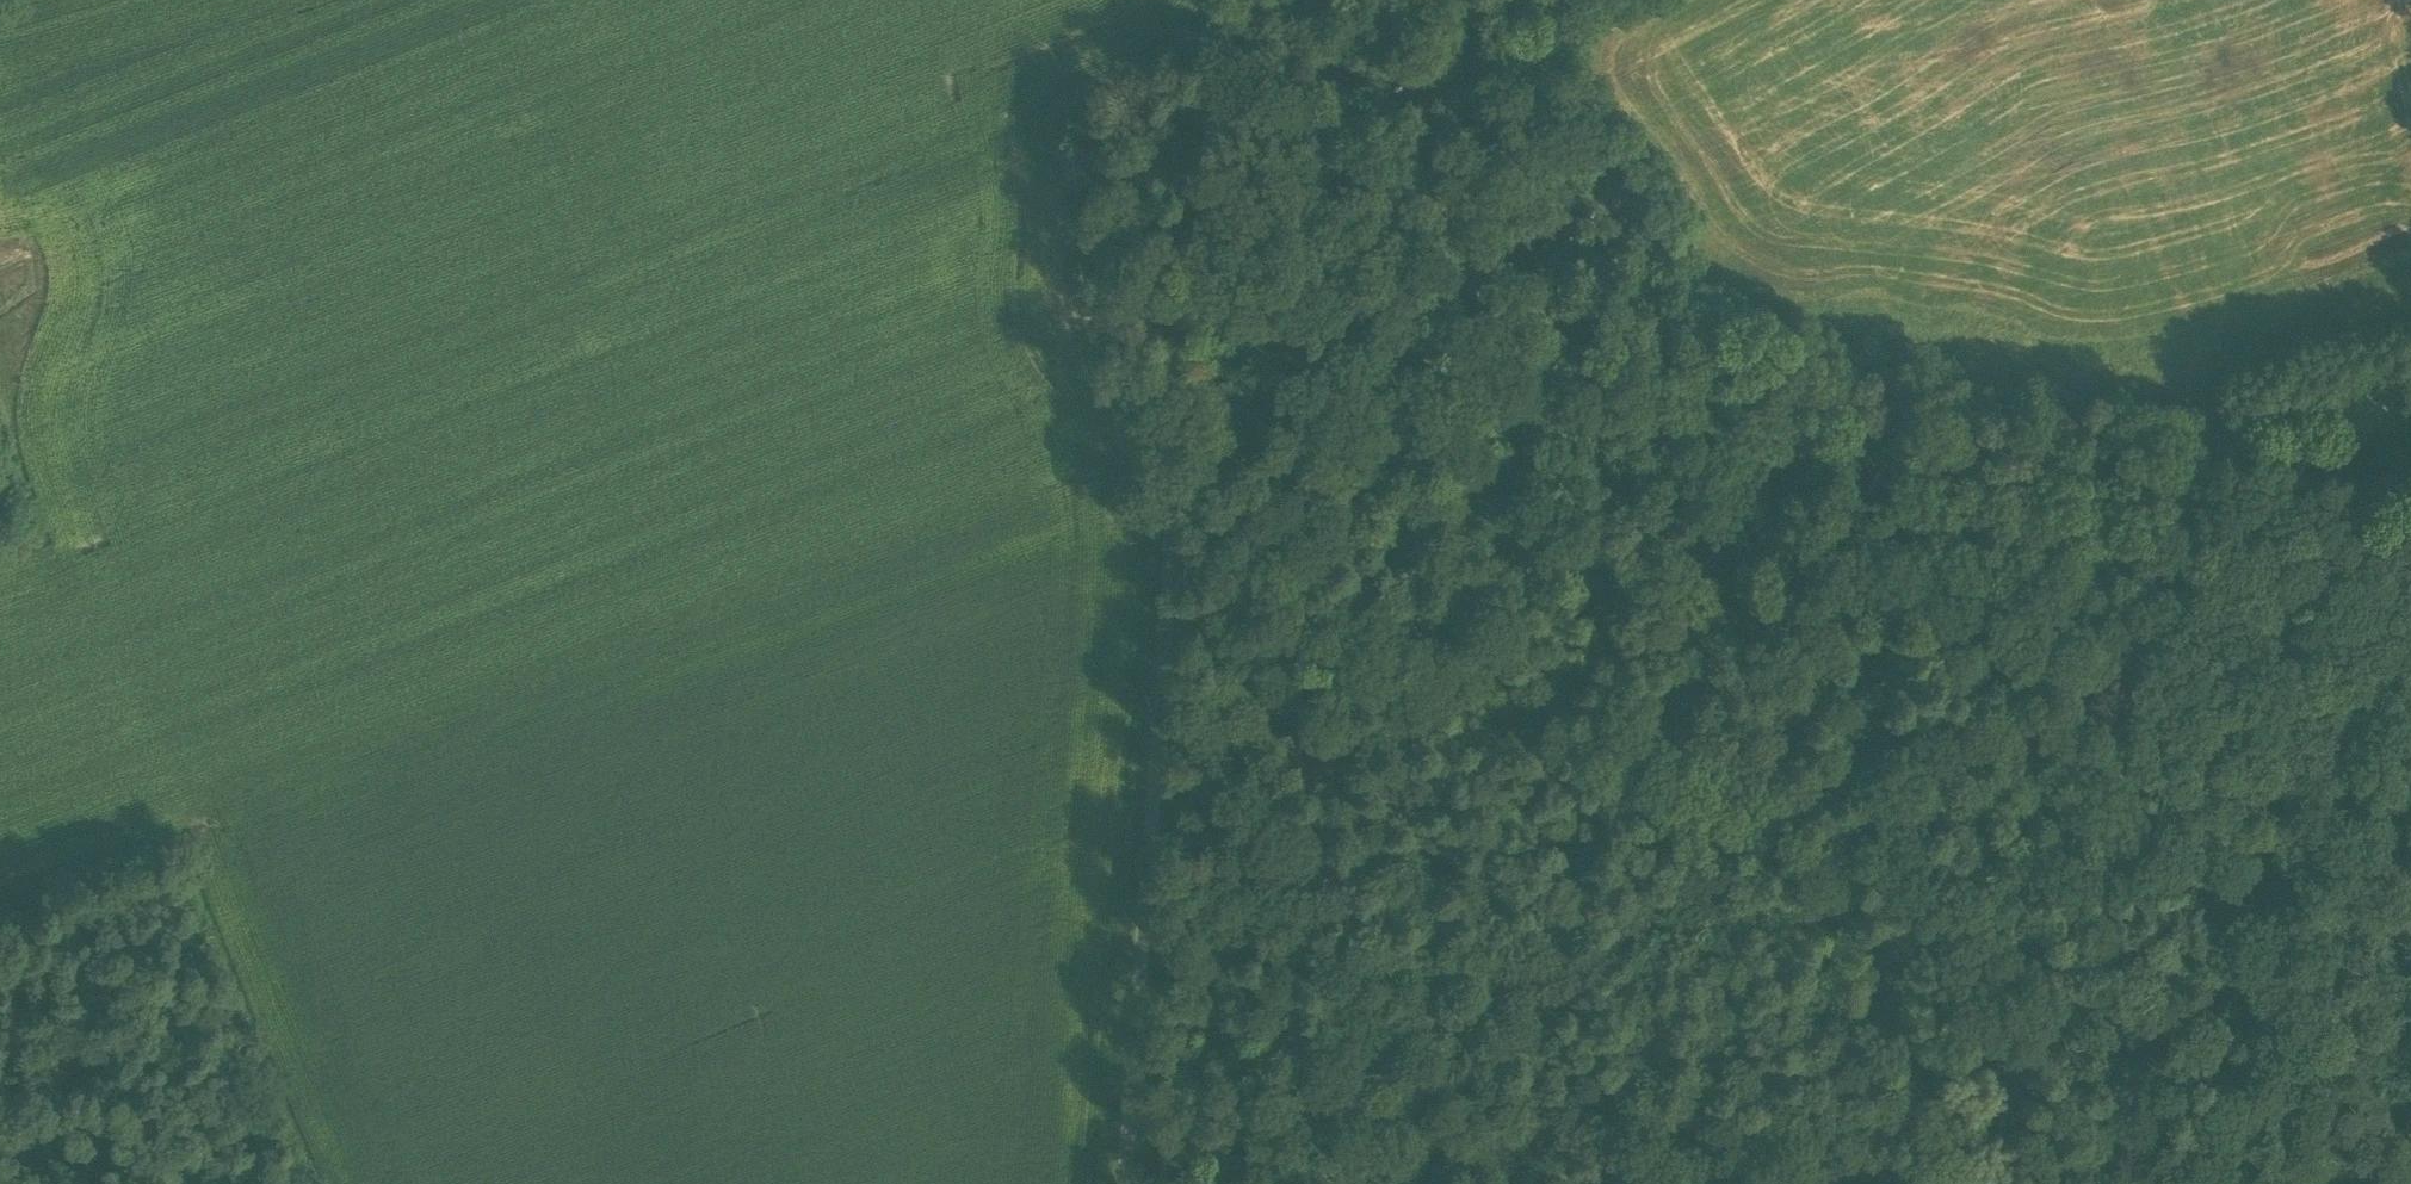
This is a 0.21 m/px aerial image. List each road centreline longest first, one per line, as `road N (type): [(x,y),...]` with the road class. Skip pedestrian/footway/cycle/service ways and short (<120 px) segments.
road 1 (unclassified): [(1129,1183),(1214,429),(1388,75),(1449,0)]

